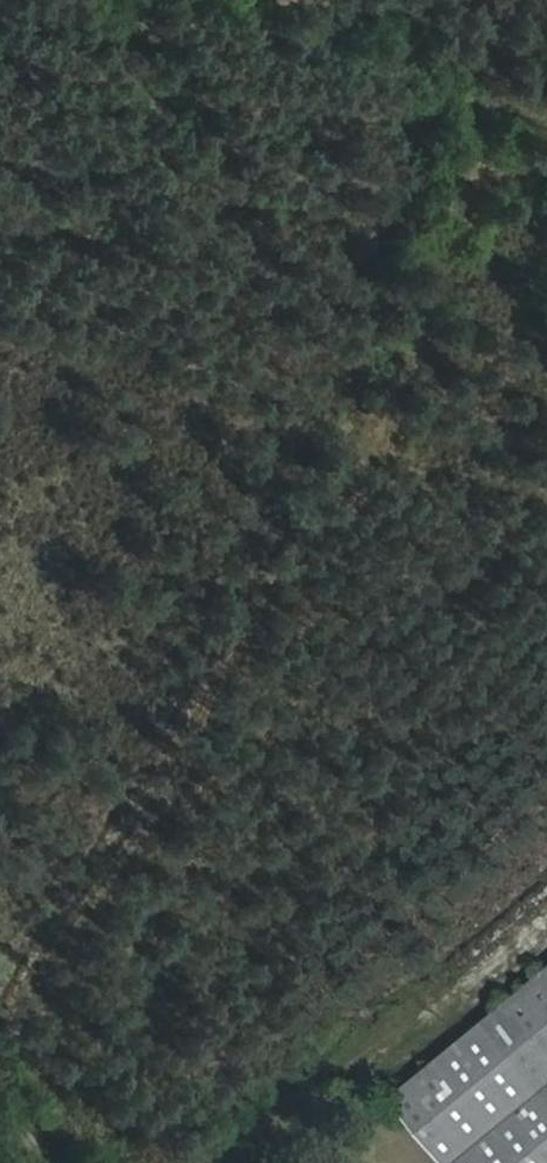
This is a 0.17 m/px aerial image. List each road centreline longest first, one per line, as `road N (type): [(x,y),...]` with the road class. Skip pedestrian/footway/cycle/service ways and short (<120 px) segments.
road 1 (track): [(0,1030),(357,457),(473,136),(462,0)]
road 2 (track): [(363,441),(546,490)]

